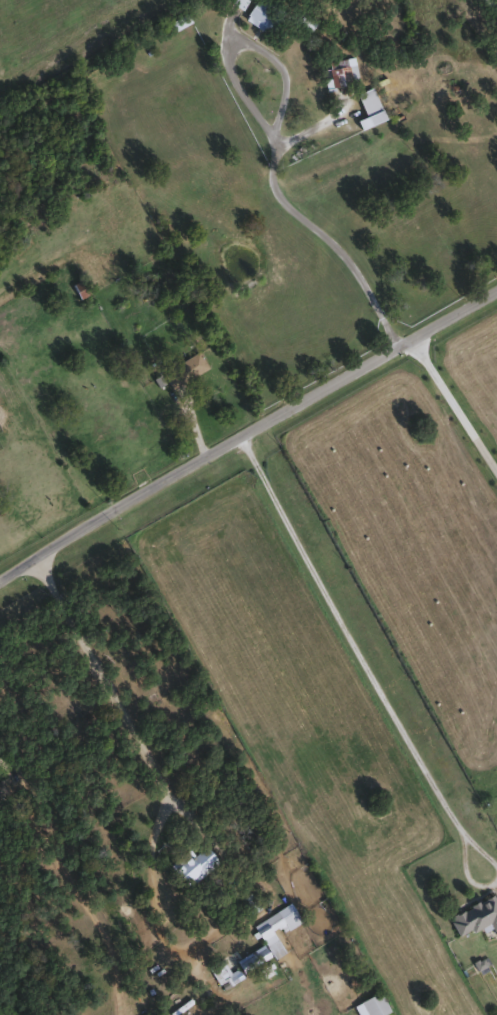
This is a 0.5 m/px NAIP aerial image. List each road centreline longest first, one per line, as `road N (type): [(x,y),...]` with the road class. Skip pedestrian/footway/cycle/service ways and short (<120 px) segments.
road 1 (residential): [(0,583),(496,291)]

